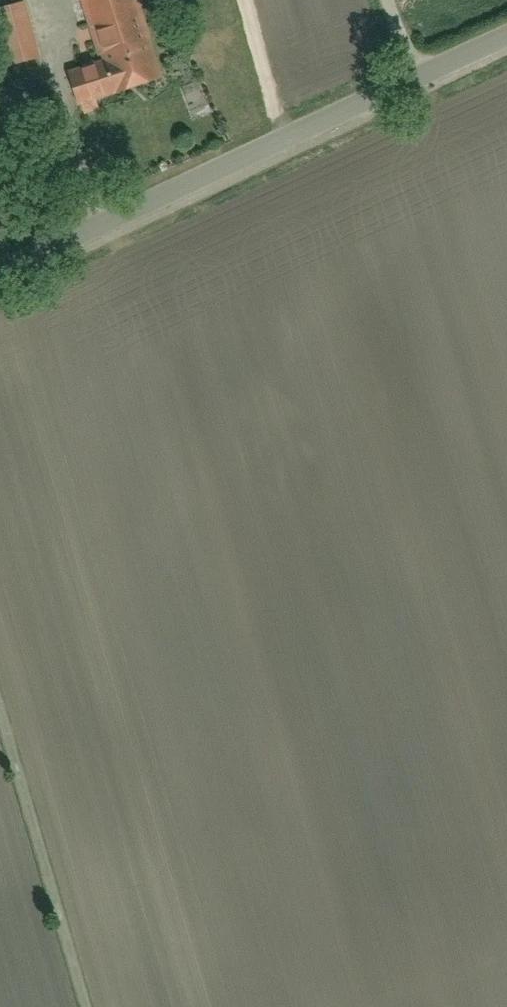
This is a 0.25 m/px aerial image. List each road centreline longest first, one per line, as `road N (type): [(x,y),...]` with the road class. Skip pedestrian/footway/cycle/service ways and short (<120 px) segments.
road 1 (tertiary): [(506,42),(0,278)]

